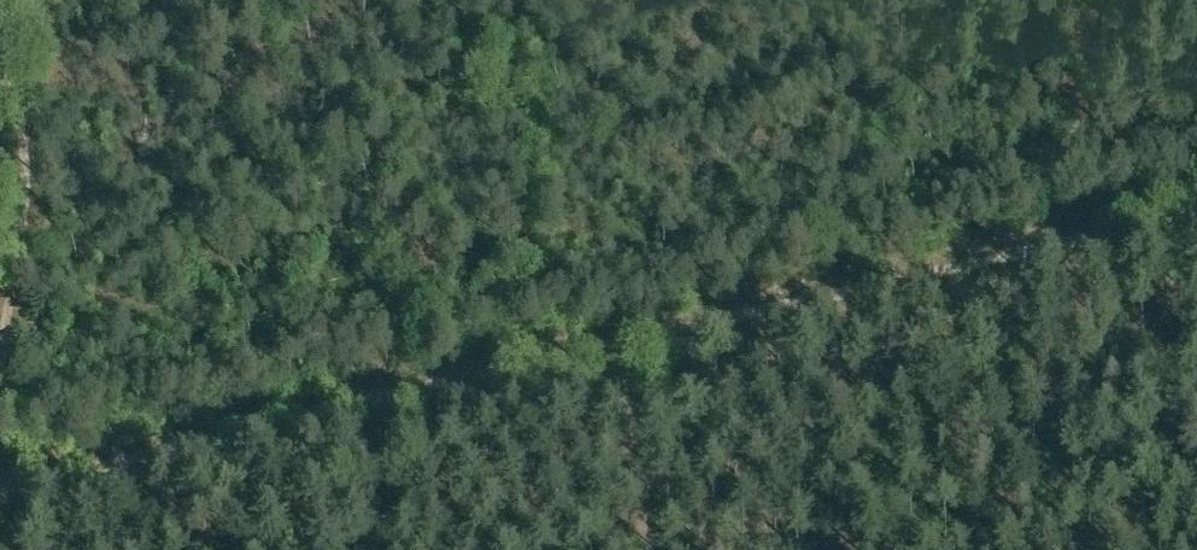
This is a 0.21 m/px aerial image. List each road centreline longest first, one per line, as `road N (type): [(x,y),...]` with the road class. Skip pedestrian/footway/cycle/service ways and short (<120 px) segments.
road 1 (track): [(1196,211),(284,417),(0,492)]
road 2 (track): [(0,70),(24,159),(0,354)]
road 3 (track): [(649,549),(614,343)]

